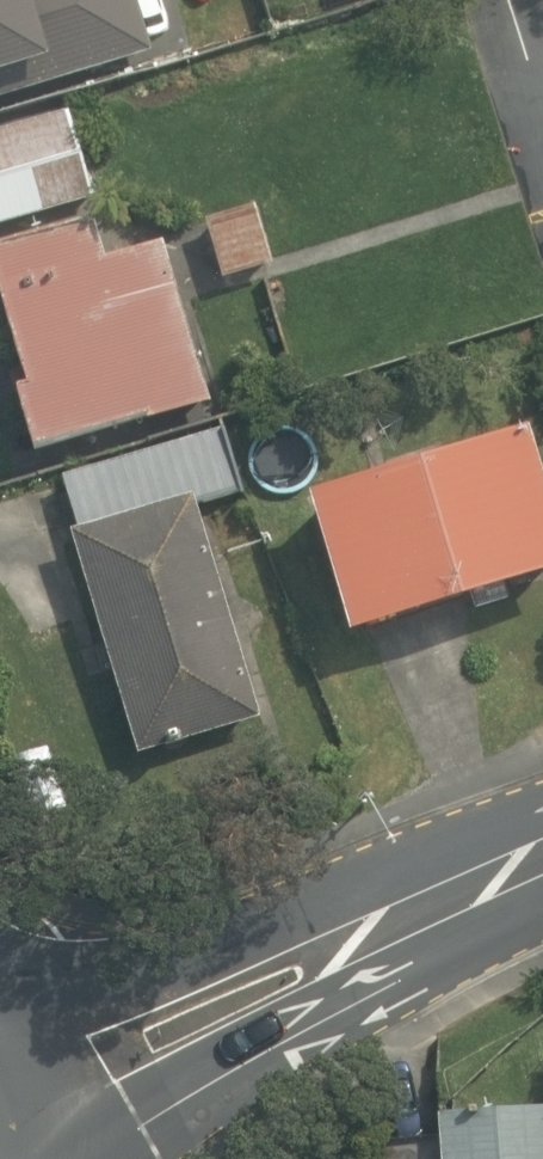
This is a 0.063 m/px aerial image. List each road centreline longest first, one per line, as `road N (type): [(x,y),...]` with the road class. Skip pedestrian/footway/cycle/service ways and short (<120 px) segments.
road 1 (tertiary): [(31,1024),(171,940),(542,830)]
road 2 (tertiary): [(542,908),(256,1053),(85,1158)]
road 3 (tertiary): [(31,1024),(66,1089),(64,1158)]

